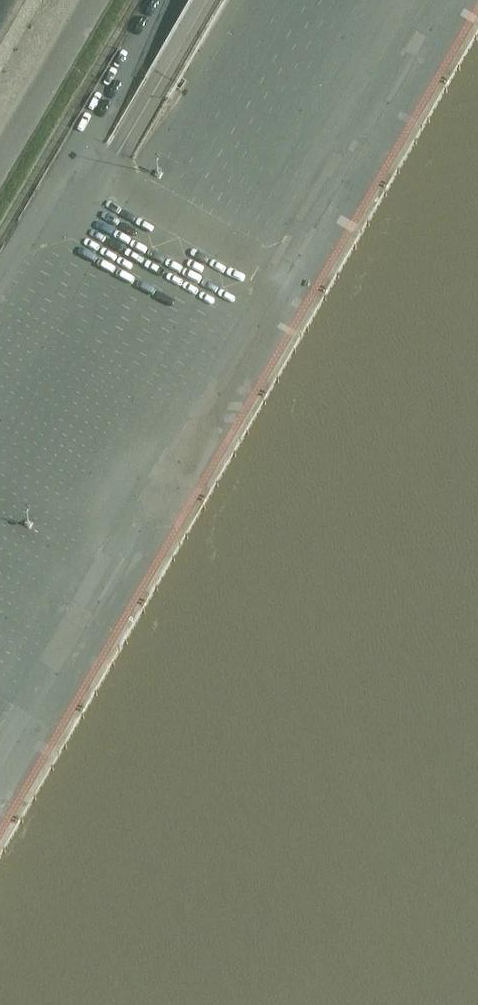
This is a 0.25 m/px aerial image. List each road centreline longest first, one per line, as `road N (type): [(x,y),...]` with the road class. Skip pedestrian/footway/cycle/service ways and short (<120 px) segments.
road 1 (unclassified): [(0,285),(38,220),(104,183),(121,154)]
road 2 (unclassified): [(211,0),(121,154)]

